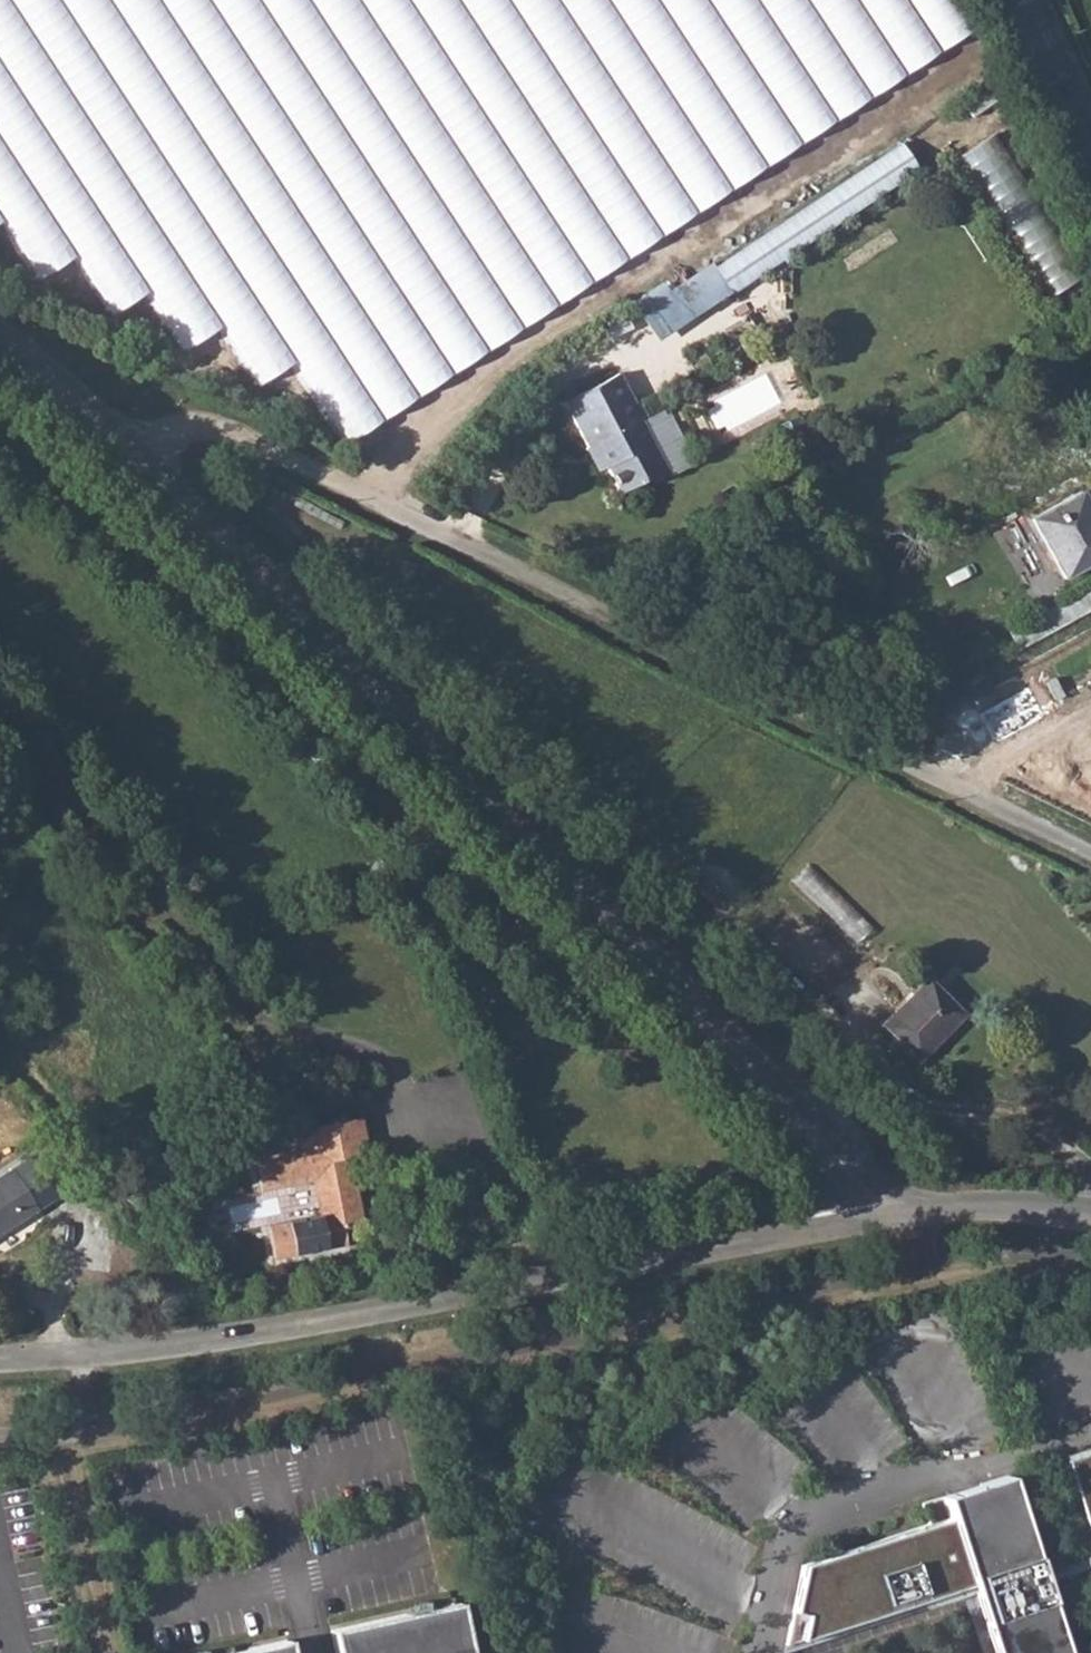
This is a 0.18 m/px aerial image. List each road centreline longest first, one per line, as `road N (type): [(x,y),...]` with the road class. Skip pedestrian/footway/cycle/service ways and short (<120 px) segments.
road 1 (unclassified): [(887,1219),(709,1019),(145,460)]
road 2 (residential): [(145,460),(197,444),(264,466),(1090,854)]
road 3 (unclassified): [(887,1219),(201,1345),(0,1360)]
road 4 (unclassified): [(1090,1220),(887,1219)]
road 5 (unclassified): [(145,460),(0,333)]
road 6 (secondary): [(1018,0),(1090,160)]

